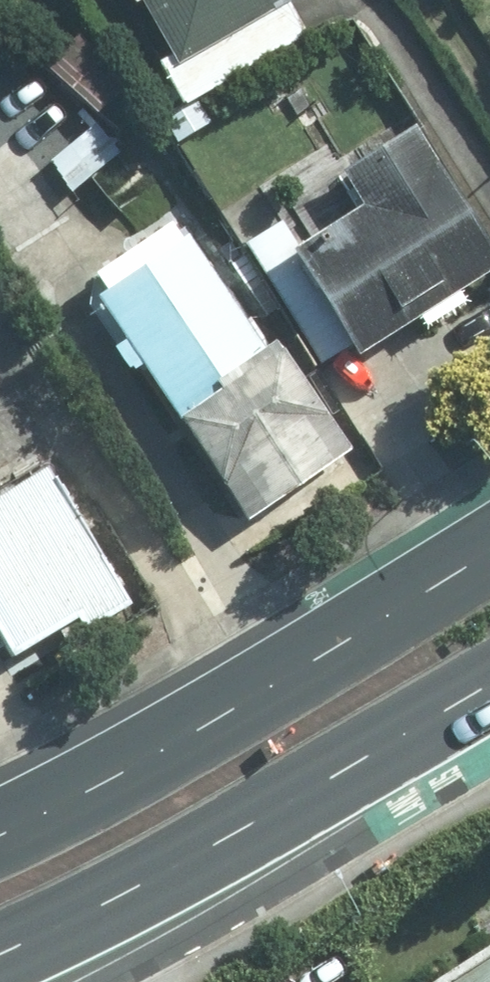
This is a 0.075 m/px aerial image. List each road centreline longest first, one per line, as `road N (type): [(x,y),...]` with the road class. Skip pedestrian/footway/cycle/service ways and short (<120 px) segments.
road 1 (primary): [(0,825),(88,785),(489,535)]
road 2 (primary): [(489,688),(0,968)]

